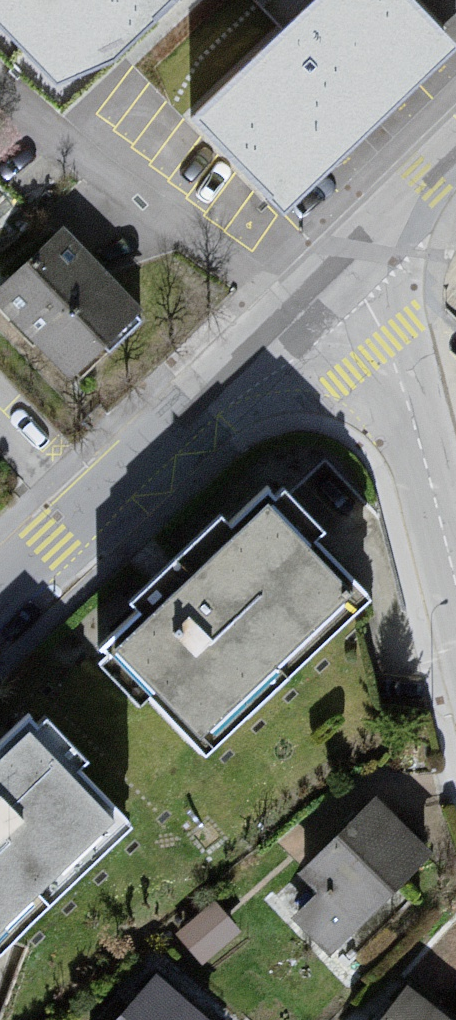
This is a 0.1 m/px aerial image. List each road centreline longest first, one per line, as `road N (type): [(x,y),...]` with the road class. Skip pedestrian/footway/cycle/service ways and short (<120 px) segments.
road 1 (residential): [(0,596),(335,272)]
road 2 (residential): [(455,586),(388,343),(335,272)]
road 3 (residential): [(335,272),(455,149)]

